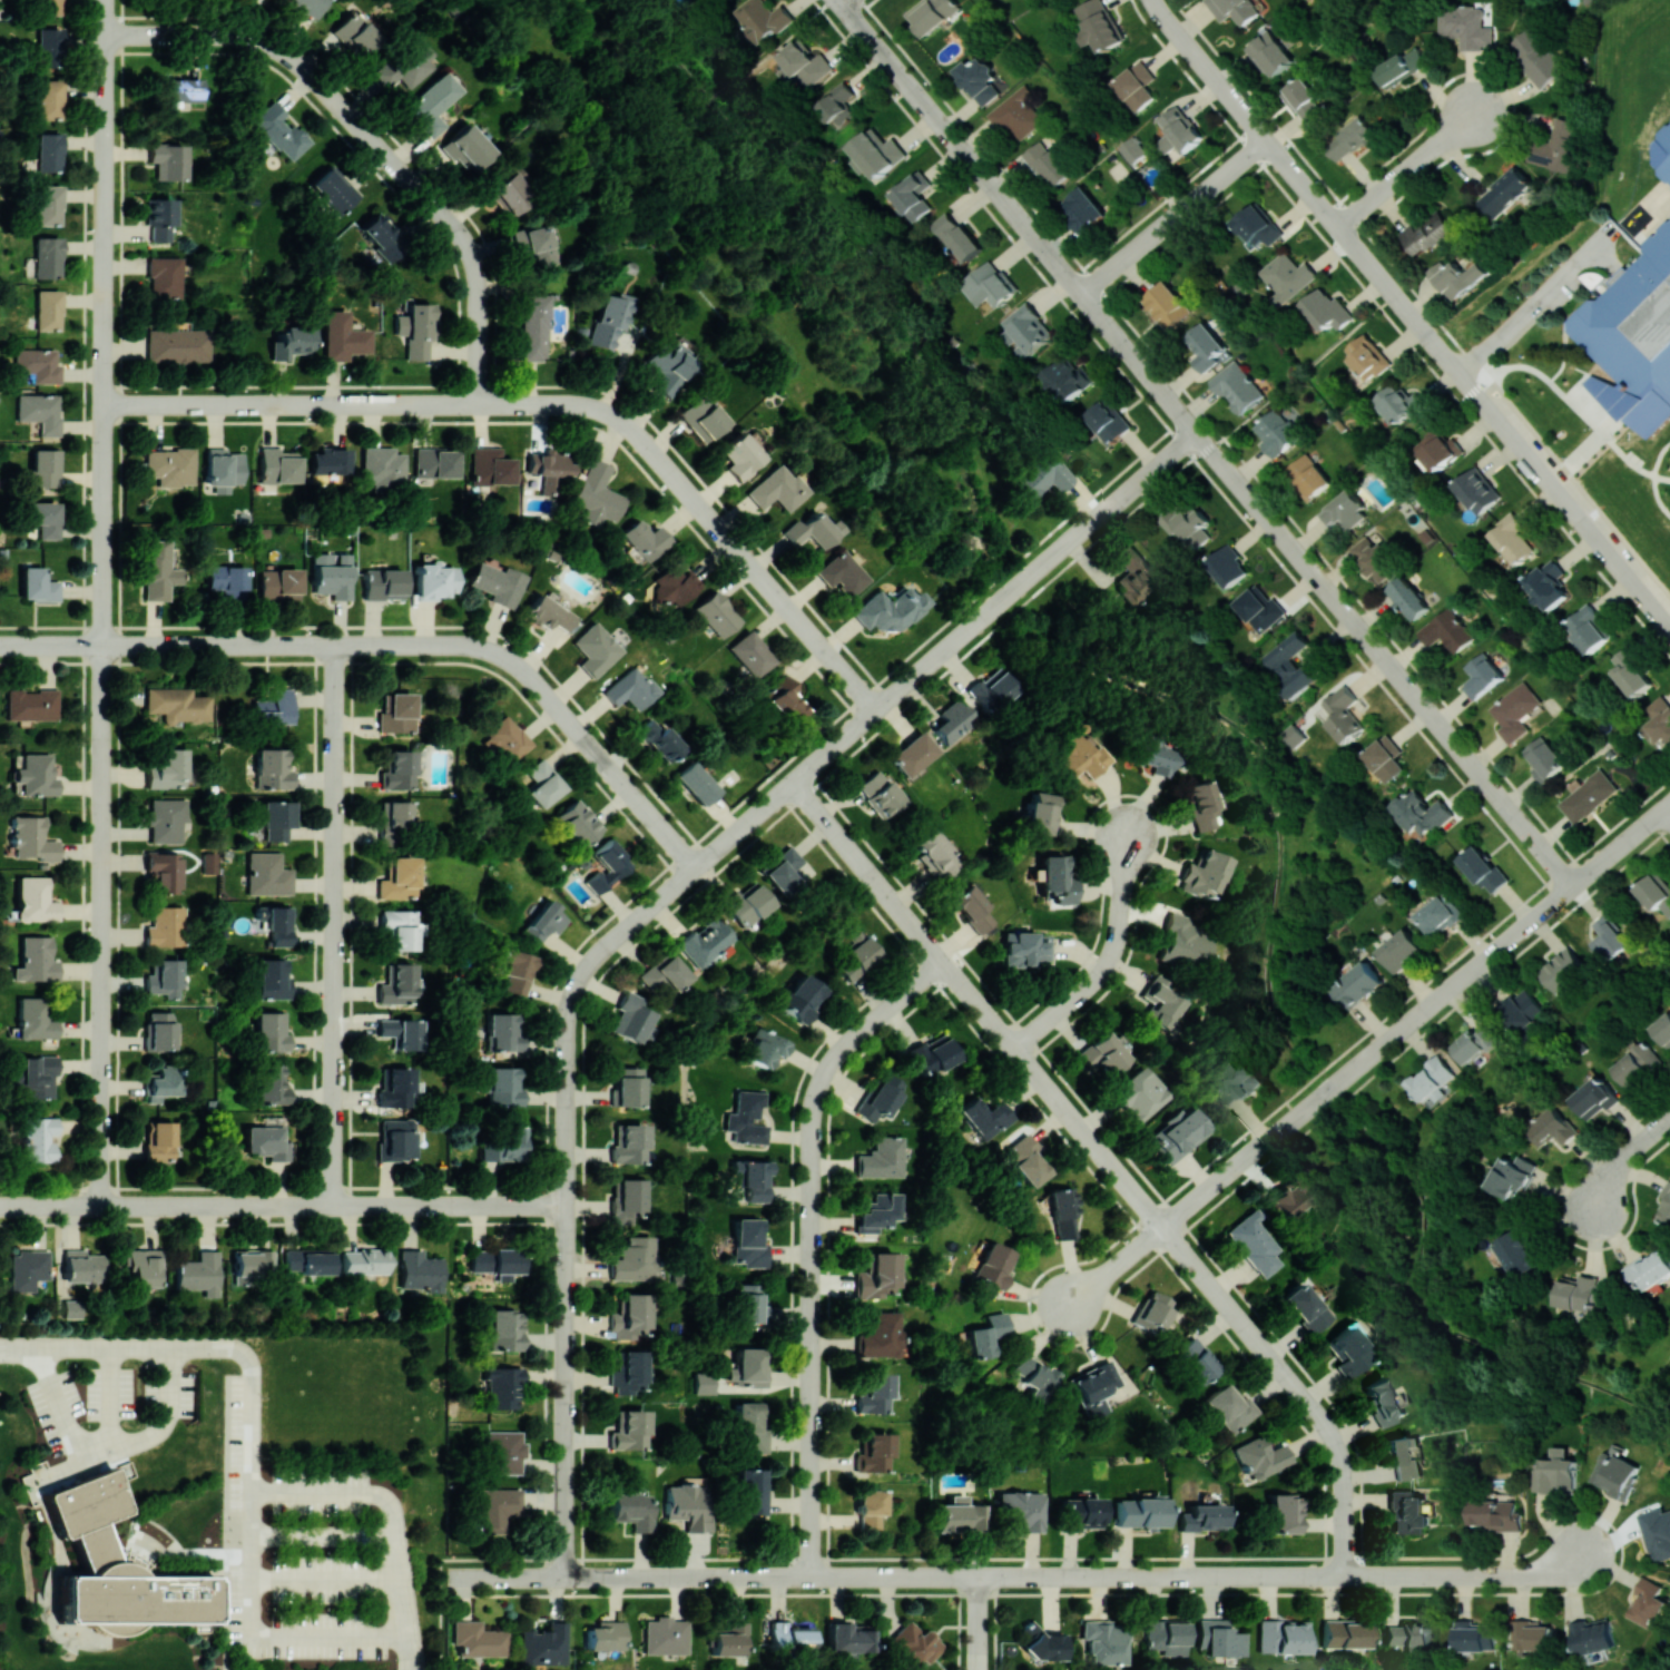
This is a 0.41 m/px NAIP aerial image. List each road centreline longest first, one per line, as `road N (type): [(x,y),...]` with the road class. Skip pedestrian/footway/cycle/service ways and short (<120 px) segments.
road 1 (residential): [(839,0),(1494,794)]
road 2 (residential): [(796,784),(1326,1424),(1346,1480),(1346,1576)]
road 3 (residential): [(105,405),(600,410),(631,428),(878,711)]
road 4 (residential): [(813,1576),(816,1104),(846,1048),(944,962)]
road 5 (residential): [(567,1578),(570,1019),(582,979),(609,946)]
road 6 (residential): [(106,36),(104,646)]
road 7 (residential): [(1583,1551),(1565,1564),(1514,1575),(980,1576)]
road 8 (residential): [(106,36),(237,37),(305,68),(465,240),(480,292),(479,405)]
road 9 (residential): [(568,1206),(0,1206)]
road 10 (residential): [(334,1206),(336,646)]
road 11 (residential): [(104,646),(102,1206)]
road 12 (residential): [(1297,1114),(1669,804)]
road 13 (residential): [(0,645),(484,649)]
road 14 (residential): [(1154,0),(1428,340)]
road 15 (residential): [(933,664),(609,946)]
road 16 (residential): [(1193,434),(983,619)]
road 17 (residential): [(1016,1049),(1096,982),(1116,950),(1128,833)]
road 18 (residential): [(696,1578),(450,1578)]
road 19 (residential): [(1081,296),(1264,143)]
road 20 (residential): [(1428,340),(1582,521)]
road 21 (residential): [(1335,228),(1477,109)]
road 22 (residential): [(484,649),(533,679),(598,755)]
road 23 (residential): [(608,766),(698,870)]
road 24 (residential): [(1582,521),(1669,625)]
road 25 (residential): [(1165,1228),(1267,1140)]
road 26 (residential): [(1061,1313),(1165,1228)]
road 27 (residential): [(1669,1116),(1615,1161),(1594,1214)]

